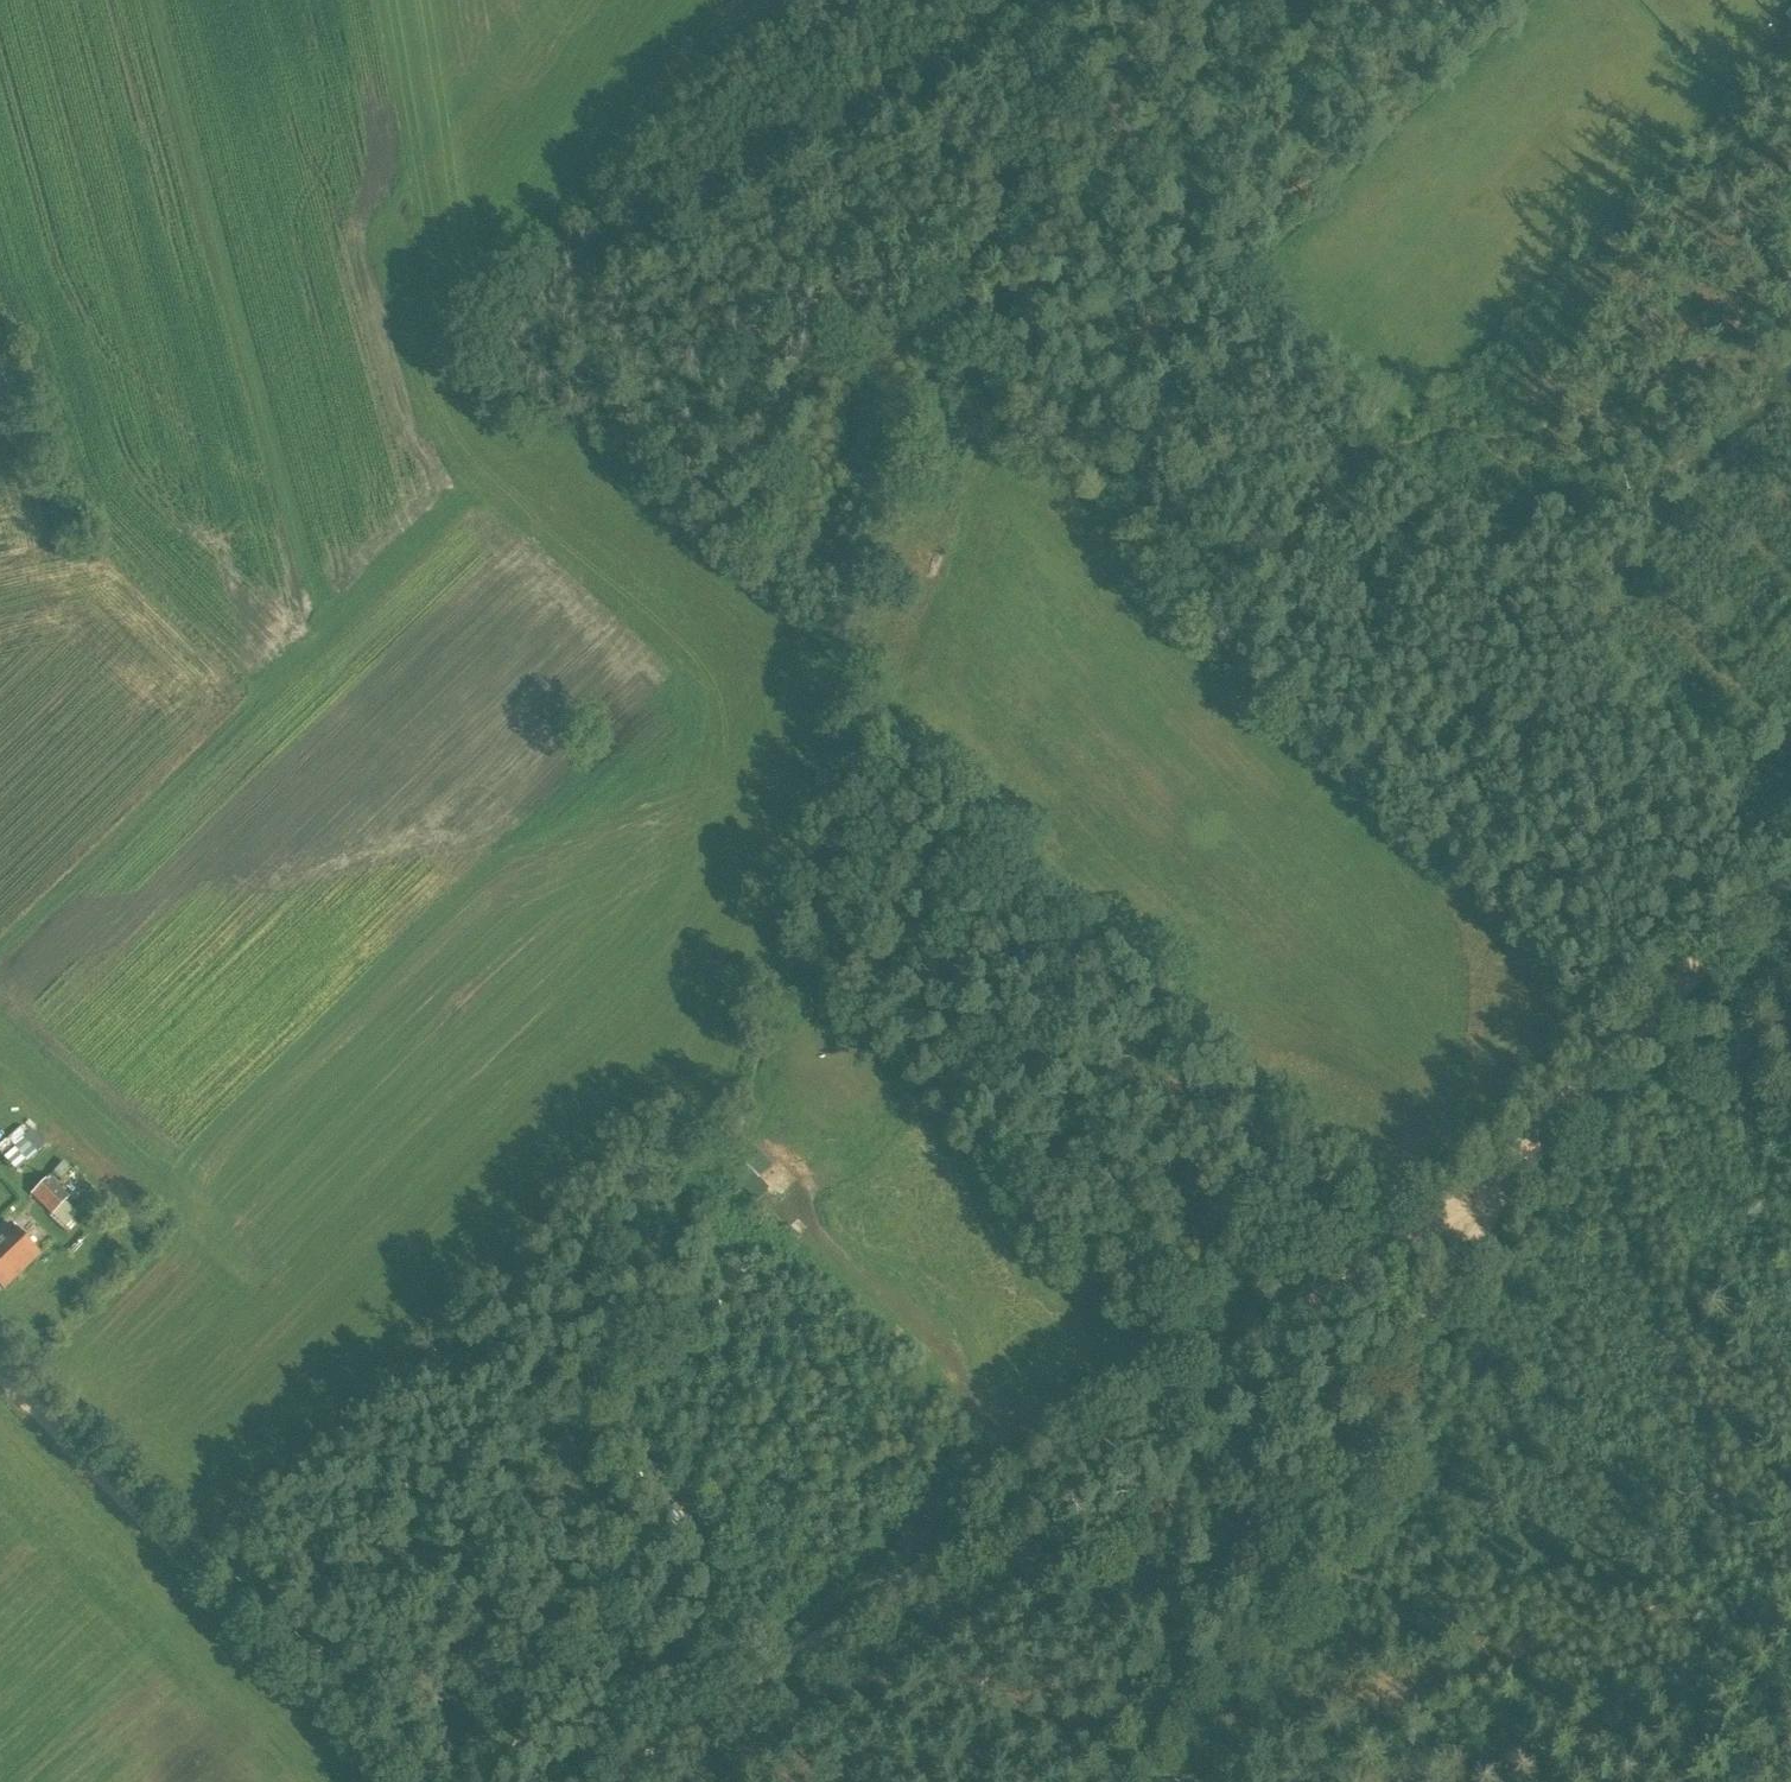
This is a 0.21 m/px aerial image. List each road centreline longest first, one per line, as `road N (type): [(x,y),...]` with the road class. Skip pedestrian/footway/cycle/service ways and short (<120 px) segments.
road 1 (track): [(640,1781),(833,1652),(1517,1153)]
road 2 (track): [(483,1781),(694,1154)]
road 3 (track): [(1663,1004),(1517,1153),(1341,1472)]
road 4 (track): [(1341,1472),(1177,1781)]
road 5 (track): [(1790,868),(1663,1004)]
road 6 (track): [(1790,1136),(1663,1004)]

